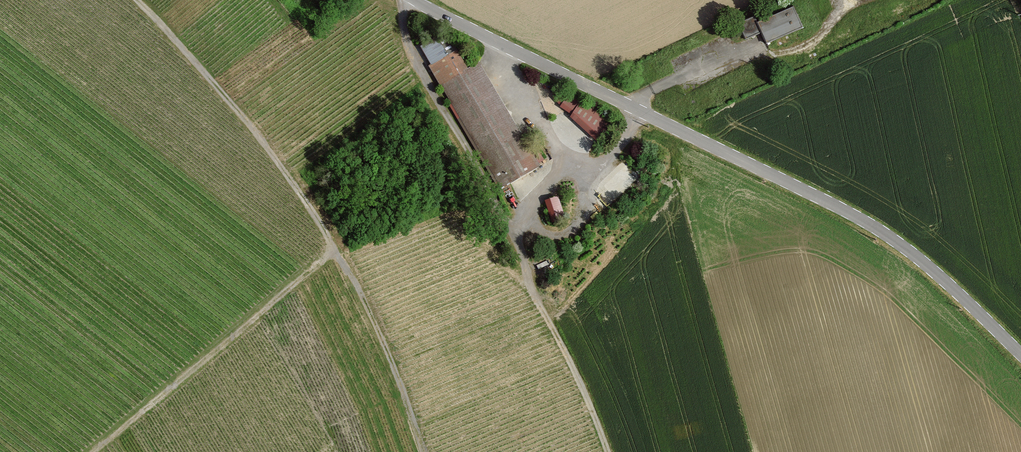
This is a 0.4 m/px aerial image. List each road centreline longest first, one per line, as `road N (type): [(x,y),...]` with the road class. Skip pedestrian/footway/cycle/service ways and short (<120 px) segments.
road 1 (tertiary): [(1020,355),(930,267),(874,227),(414,0)]
road 2 (track): [(422,451),(383,342),(334,252),(95,451)]
road 3 (track): [(410,0),(403,19),(412,52),(506,222),(608,451)]
road 4 (track): [(334,252),(256,134),(136,0)]

